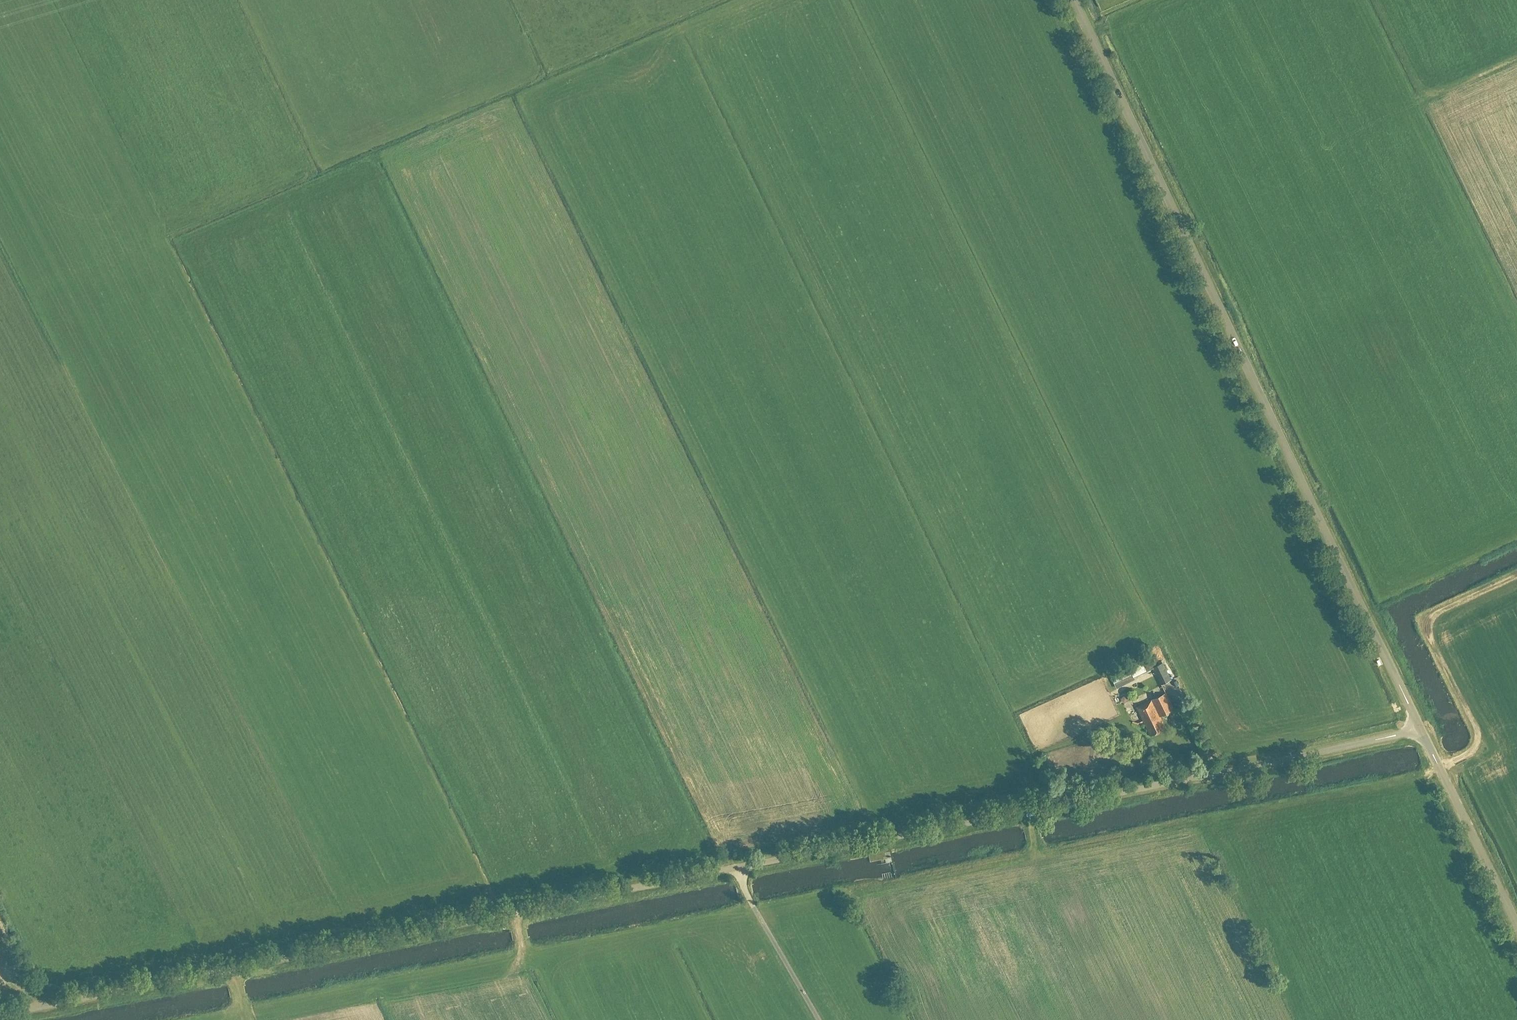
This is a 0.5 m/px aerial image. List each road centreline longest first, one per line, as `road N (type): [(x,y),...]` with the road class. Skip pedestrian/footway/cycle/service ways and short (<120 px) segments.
road 1 (unclassified): [(0,1013),(1420,730)]
road 2 (unclassified): [(1420,730),(1074,0)]
road 3 (unclassified): [(1420,730),(1516,931)]

